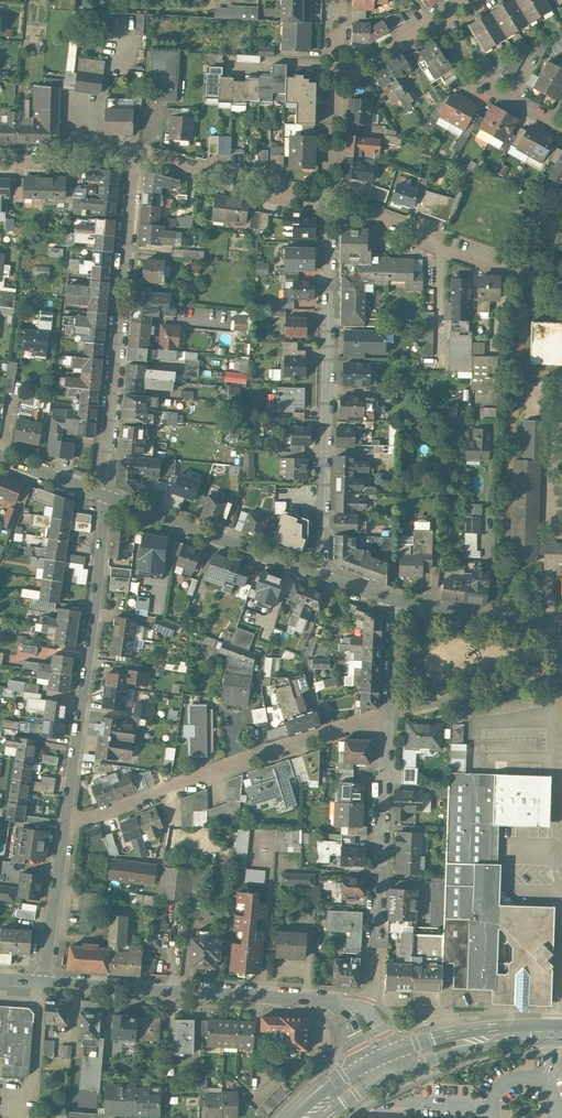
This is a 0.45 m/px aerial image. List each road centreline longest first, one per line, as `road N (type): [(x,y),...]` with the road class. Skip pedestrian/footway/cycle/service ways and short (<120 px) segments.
road 1 (residential): [(325,578),(330,217)]
road 2 (residential): [(100,498),(134,156)]
road 3 (residential): [(67,824),(306,739),(387,720)]
road 4 (residential): [(67,824),(108,501)]
road 5 (residential): [(344,1005),(373,990),(387,720)]
road 6 (tertiary): [(42,981),(344,1005)]
road 7 (residential): [(340,209),(561,284)]
road 8 (residential): [(108,501),(325,578)]
road 9 (residential): [(134,156),(321,203)]
road 10 (secondary): [(561,1033),(473,1037),(387,1062)]
road 11 (residential): [(393,604),(561,629)]
road 12 (residential): [(561,126),(486,81),(440,20)]
road 13 (residential): [(561,679),(401,712)]
road 14 (residential): [(42,981),(67,824)]
road 15 (residential): [(0,154),(134,156)]
road 16 (residential): [(440,20),(336,84)]

